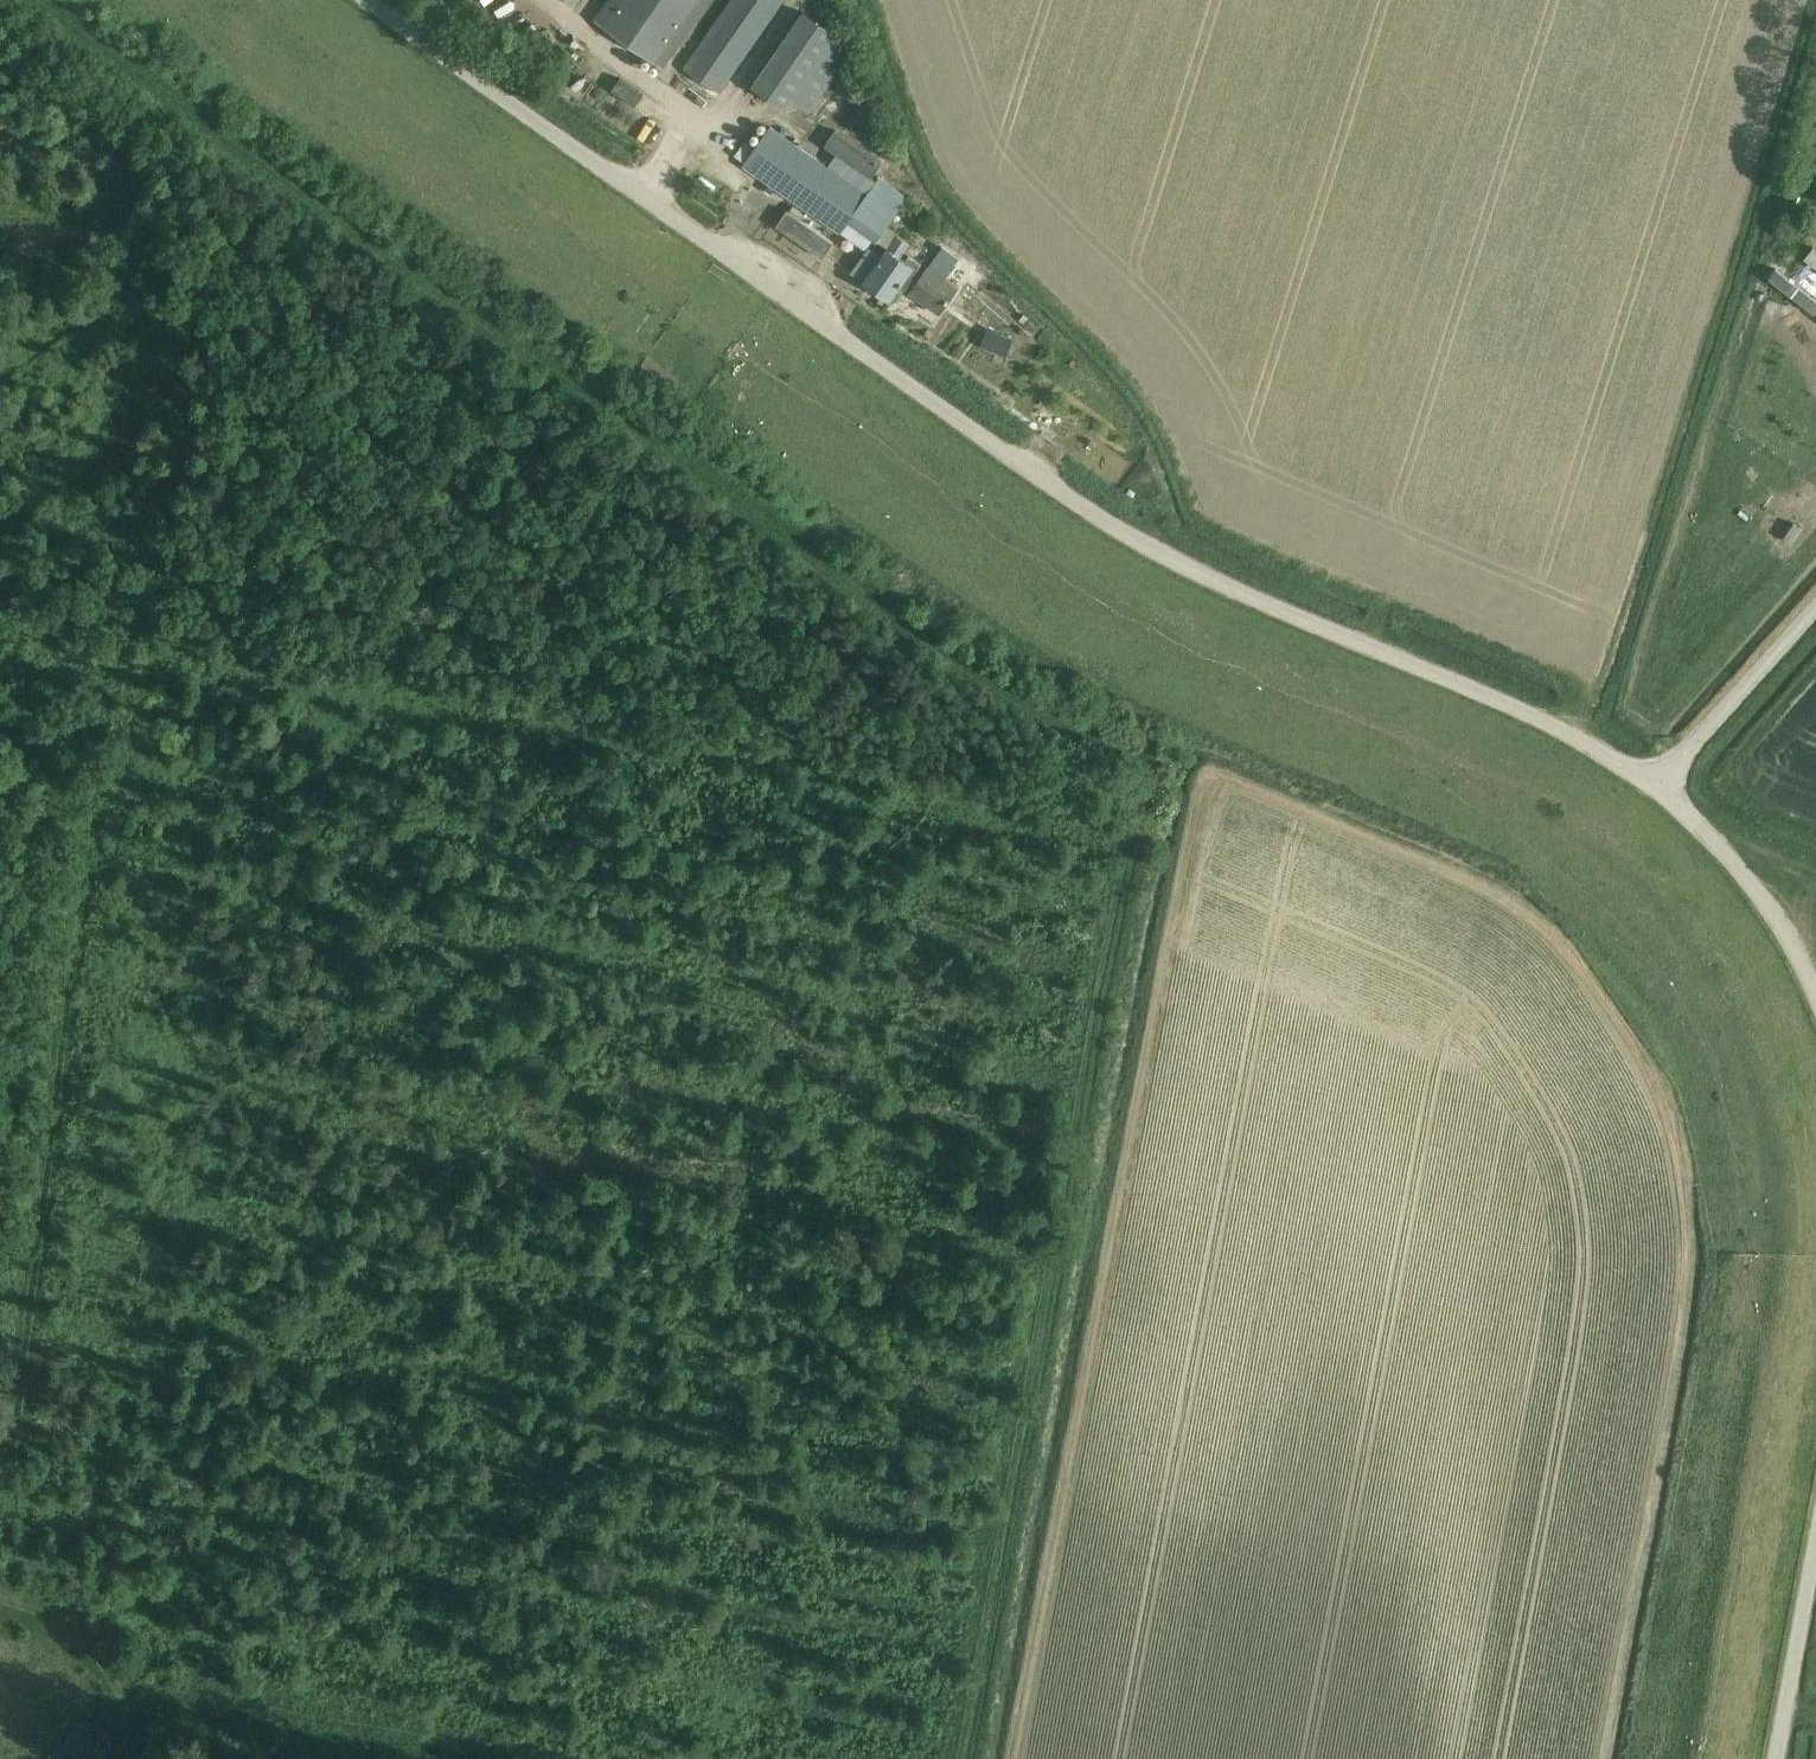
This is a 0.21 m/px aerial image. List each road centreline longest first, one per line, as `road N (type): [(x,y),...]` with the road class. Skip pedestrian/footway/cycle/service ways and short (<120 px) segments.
road 1 (unclassified): [(1663,790),(1131,533),(543,130),(374,0)]
road 2 (track): [(0,702),(90,794),(102,832),(0,1483)]
road 3 (unclassified): [(1815,1003),(1764,900),(1711,833),(1663,790)]
road 4 (unclassified): [(1772,1758),(1815,1517)]
road 5 (track): [(0,1598),(37,1605),(113,1663),(139,1697),(148,1758)]
road 6 (unclassified): [(1663,790),(1815,617)]

